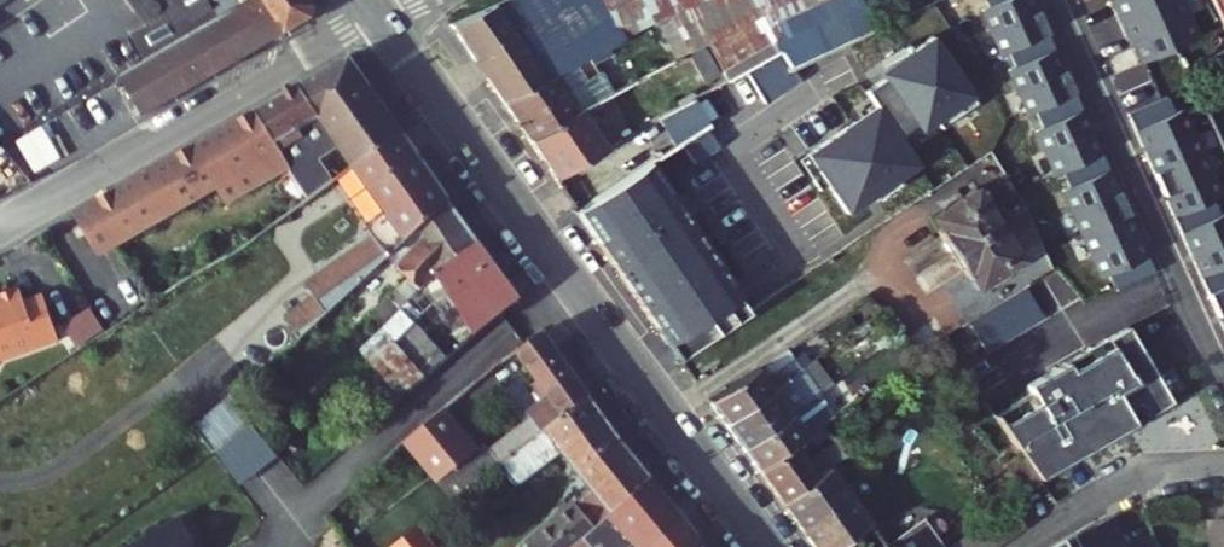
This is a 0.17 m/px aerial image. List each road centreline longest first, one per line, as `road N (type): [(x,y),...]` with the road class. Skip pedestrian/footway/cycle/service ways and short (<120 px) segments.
road 1 (tertiary): [(768,546),(379,17)]
road 2 (residential): [(1223,416),(1062,0)]
road 3 (residential): [(379,17),(0,228)]
road 4 (residential): [(1019,546),(1123,488),(1223,466)]

